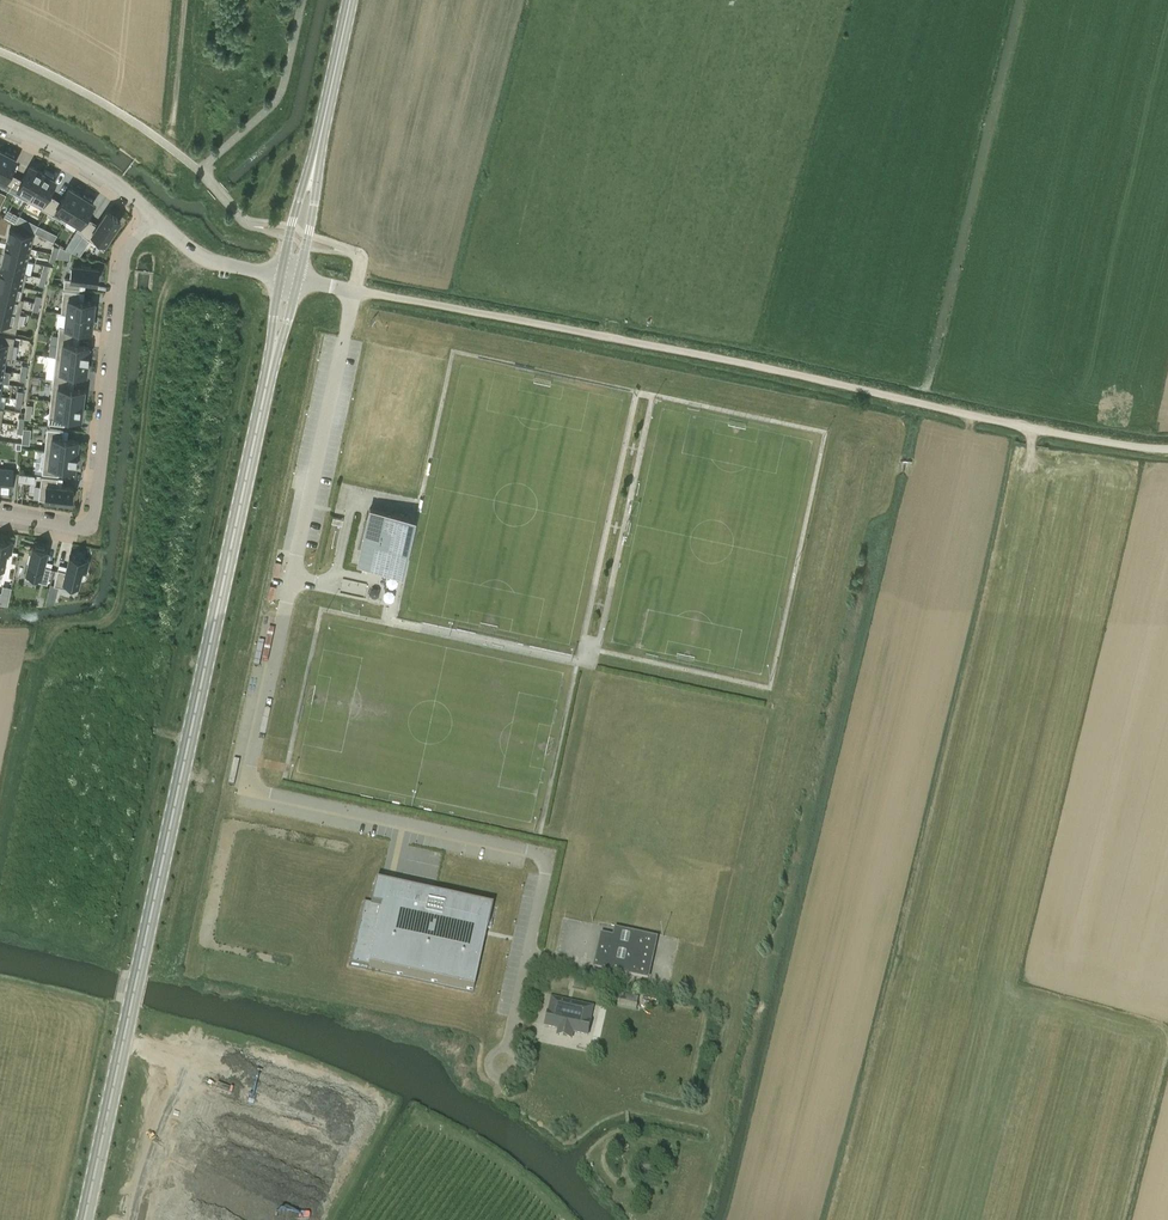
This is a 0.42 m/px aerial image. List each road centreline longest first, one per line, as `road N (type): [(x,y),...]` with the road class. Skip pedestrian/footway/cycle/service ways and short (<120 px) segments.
road 1 (unclassified): [(1167,450),(321,286)]
road 2 (tertiary): [(86,1219),(123,1004),(149,919),(263,402)]
road 3 (residential): [(152,216),(124,253),(94,513),(75,528),(0,516)]
road 4 (residential): [(152,216),(93,169),(0,122)]
road 5 (tertiary): [(314,171),(351,0)]
road 6 (unclassified): [(169,147),(184,0)]
road 7 (residential): [(259,272),(201,258),(152,216)]

